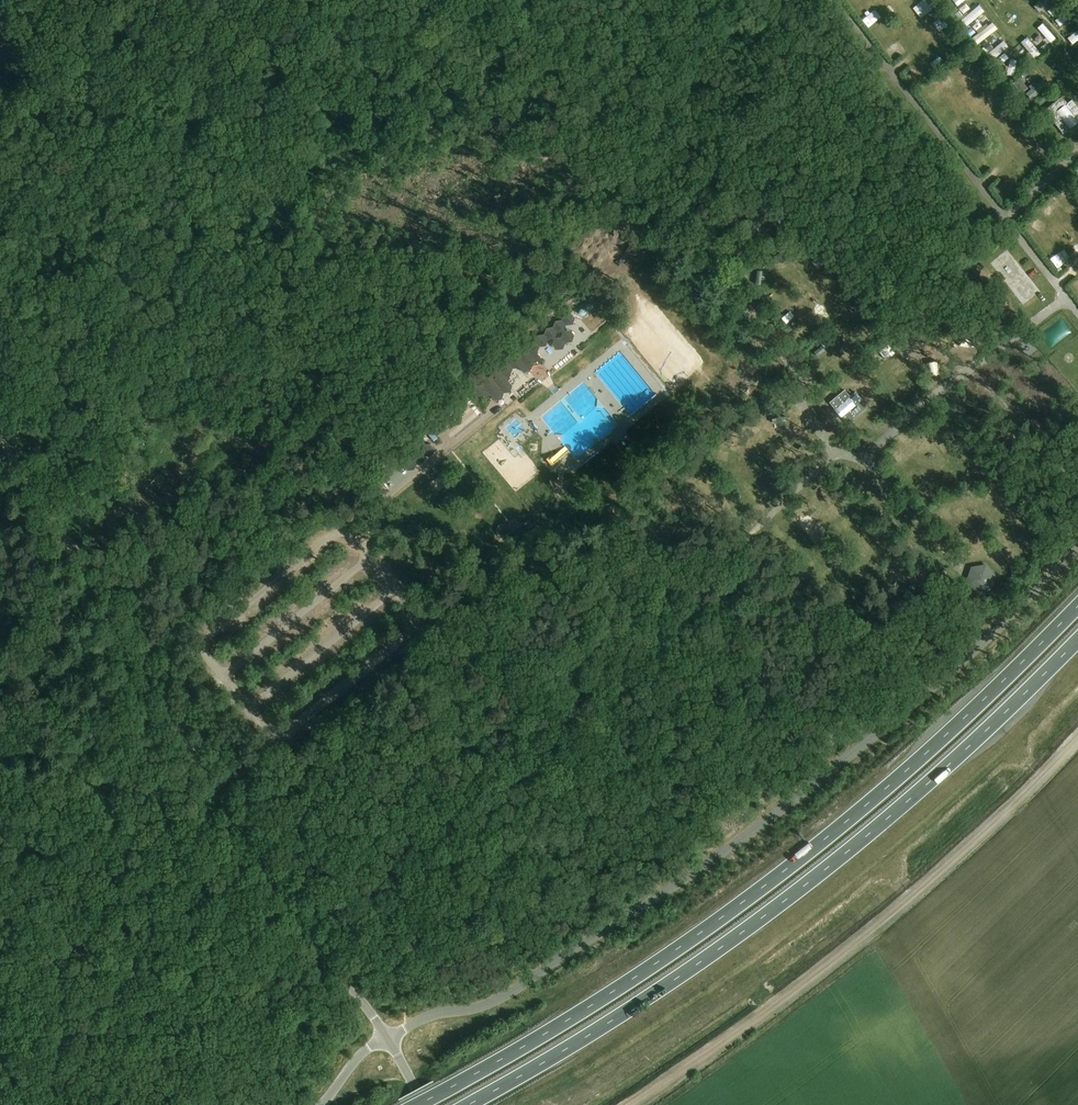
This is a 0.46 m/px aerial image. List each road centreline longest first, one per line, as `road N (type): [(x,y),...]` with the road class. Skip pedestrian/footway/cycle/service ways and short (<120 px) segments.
road 1 (unclassified): [(388,1037),(441,1012),(502,1000),(712,861),(986,642),(1077,544)]
road 2 (trunk): [(1077,607),(858,813),(735,910),(587,1009),(415,1104)]
road 3 (trunk): [(469,1104),(746,930),(873,832),(1077,640)]
road 4 (track): [(1077,741),(940,871),(639,1104)]
road 5 (unclassified): [(388,1037),(182,731)]
road 6 (track): [(182,731),(90,578)]
road 7 (track): [(90,578),(0,436)]
road 8 (track): [(1077,477),(1045,455),(1003,400),(967,370)]

